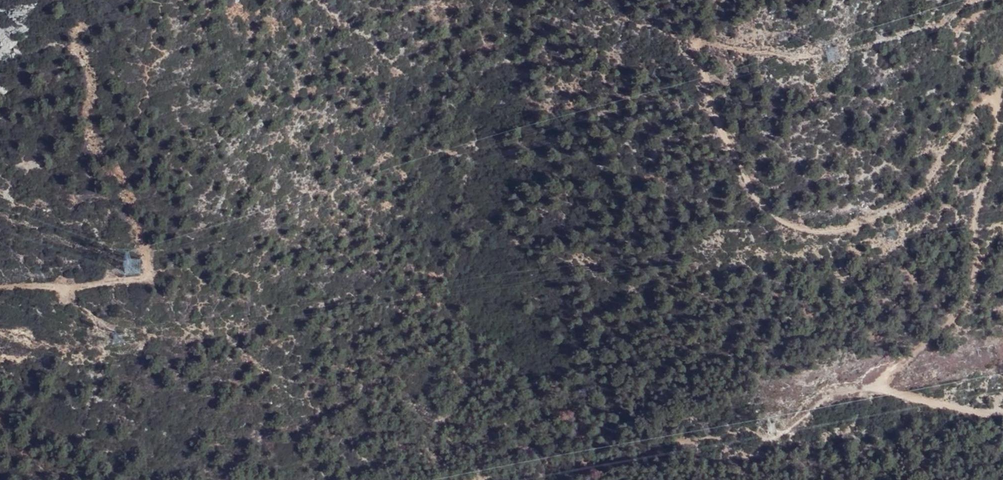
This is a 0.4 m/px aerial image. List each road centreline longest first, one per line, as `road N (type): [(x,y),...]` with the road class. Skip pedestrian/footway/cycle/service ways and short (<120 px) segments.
road 1 (track): [(1002,409),(986,413),(879,383),(959,318),(975,279),(977,217),(999,116),(992,97),(976,106),(933,177),(877,218),(806,231),(768,209),(718,125),(700,42),(742,49)]
road 2 (track): [(0,287),(158,280)]

